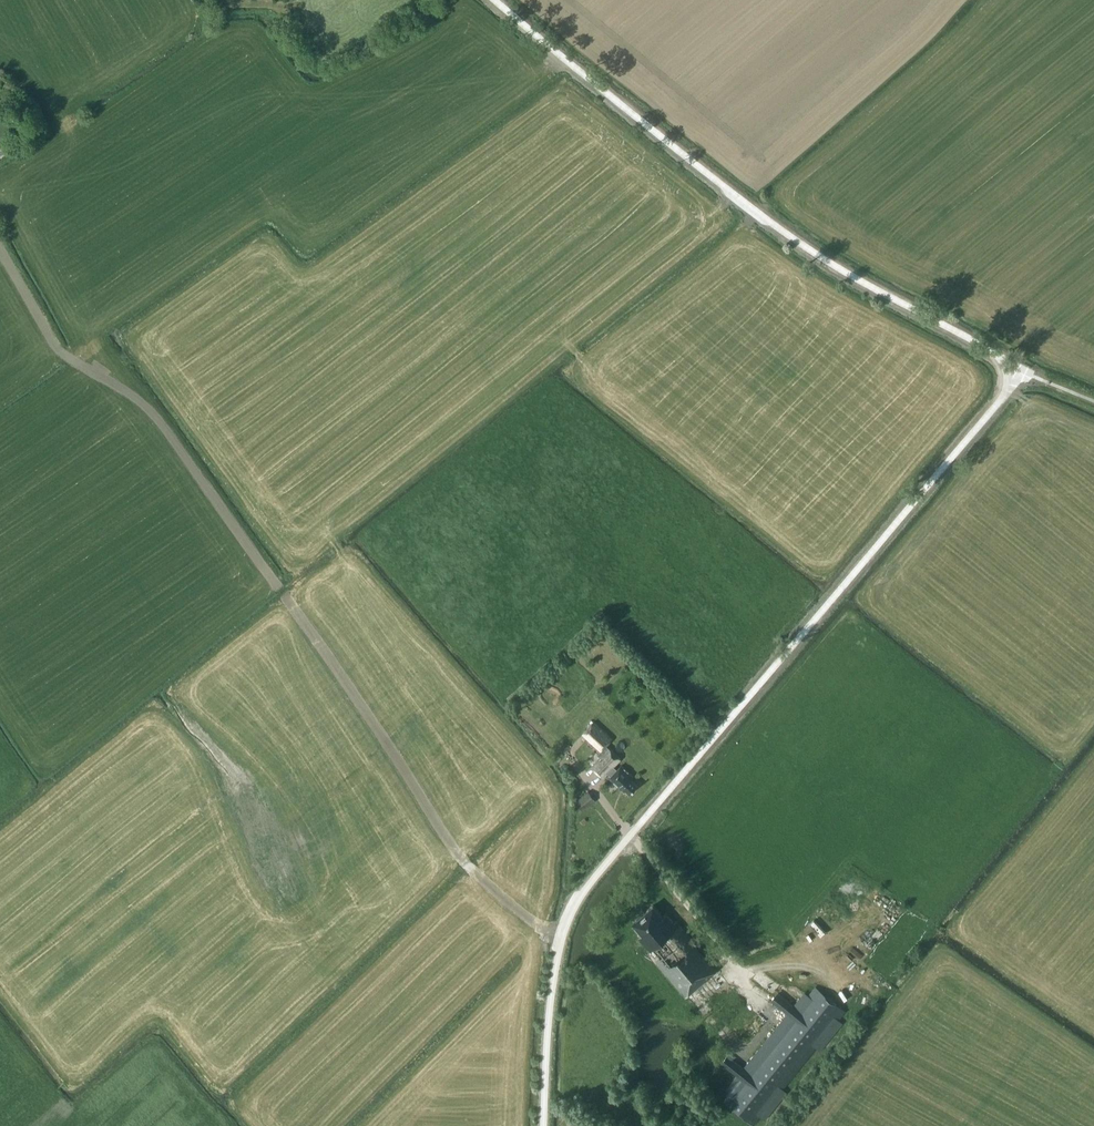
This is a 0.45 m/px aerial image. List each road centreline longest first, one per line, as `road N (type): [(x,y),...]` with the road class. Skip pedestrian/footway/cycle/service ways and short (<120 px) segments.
road 1 (unclassified): [(543,1125),(553,986),(583,892),(1003,397),(1011,377),(989,349),(771,222),(495,0)]

